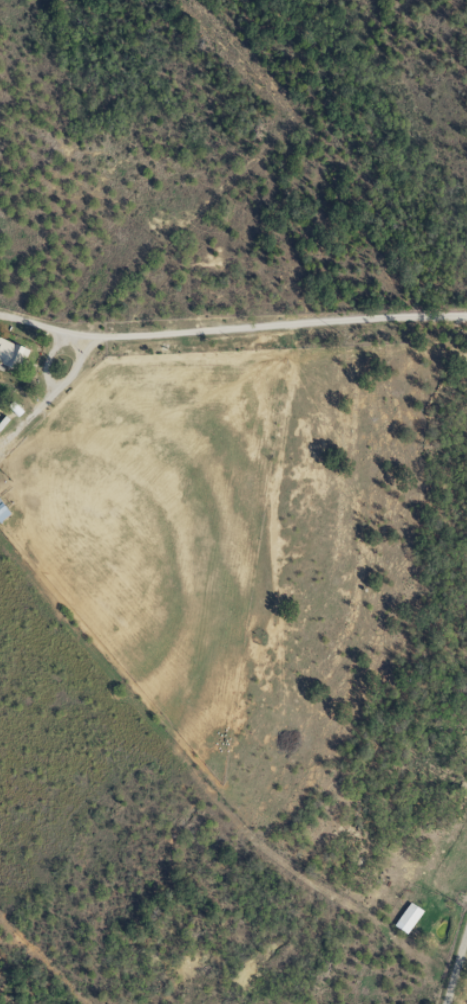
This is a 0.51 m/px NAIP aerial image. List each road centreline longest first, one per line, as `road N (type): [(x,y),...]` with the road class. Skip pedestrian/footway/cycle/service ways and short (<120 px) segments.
road 1 (residential): [(466,337),(69,326),(6,305)]
road 2 (residential): [(466,861),(436,1003)]

